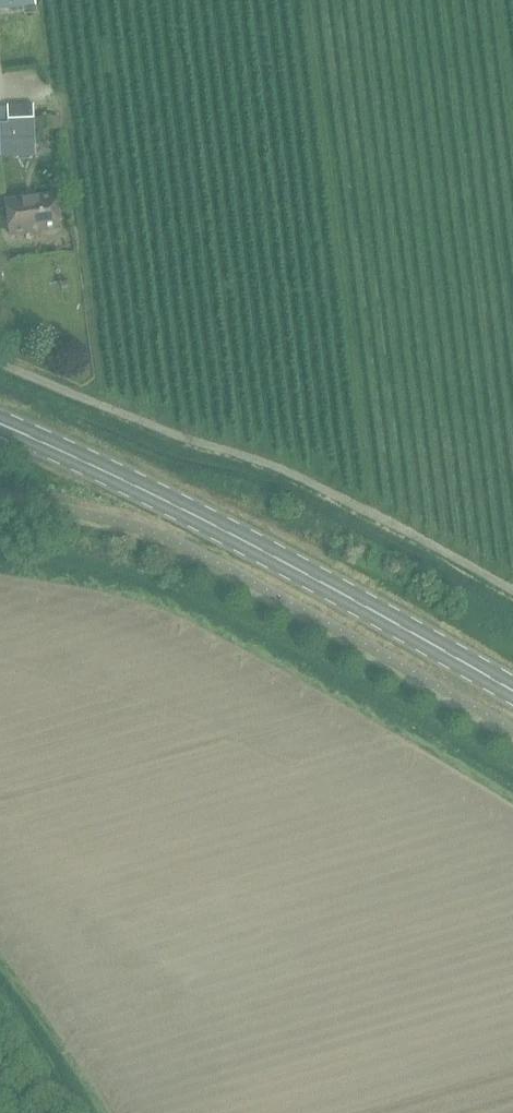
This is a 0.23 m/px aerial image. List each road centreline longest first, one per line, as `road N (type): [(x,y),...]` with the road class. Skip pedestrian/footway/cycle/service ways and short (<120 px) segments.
road 1 (secondary): [(512,700),(196,514),(0,425)]

